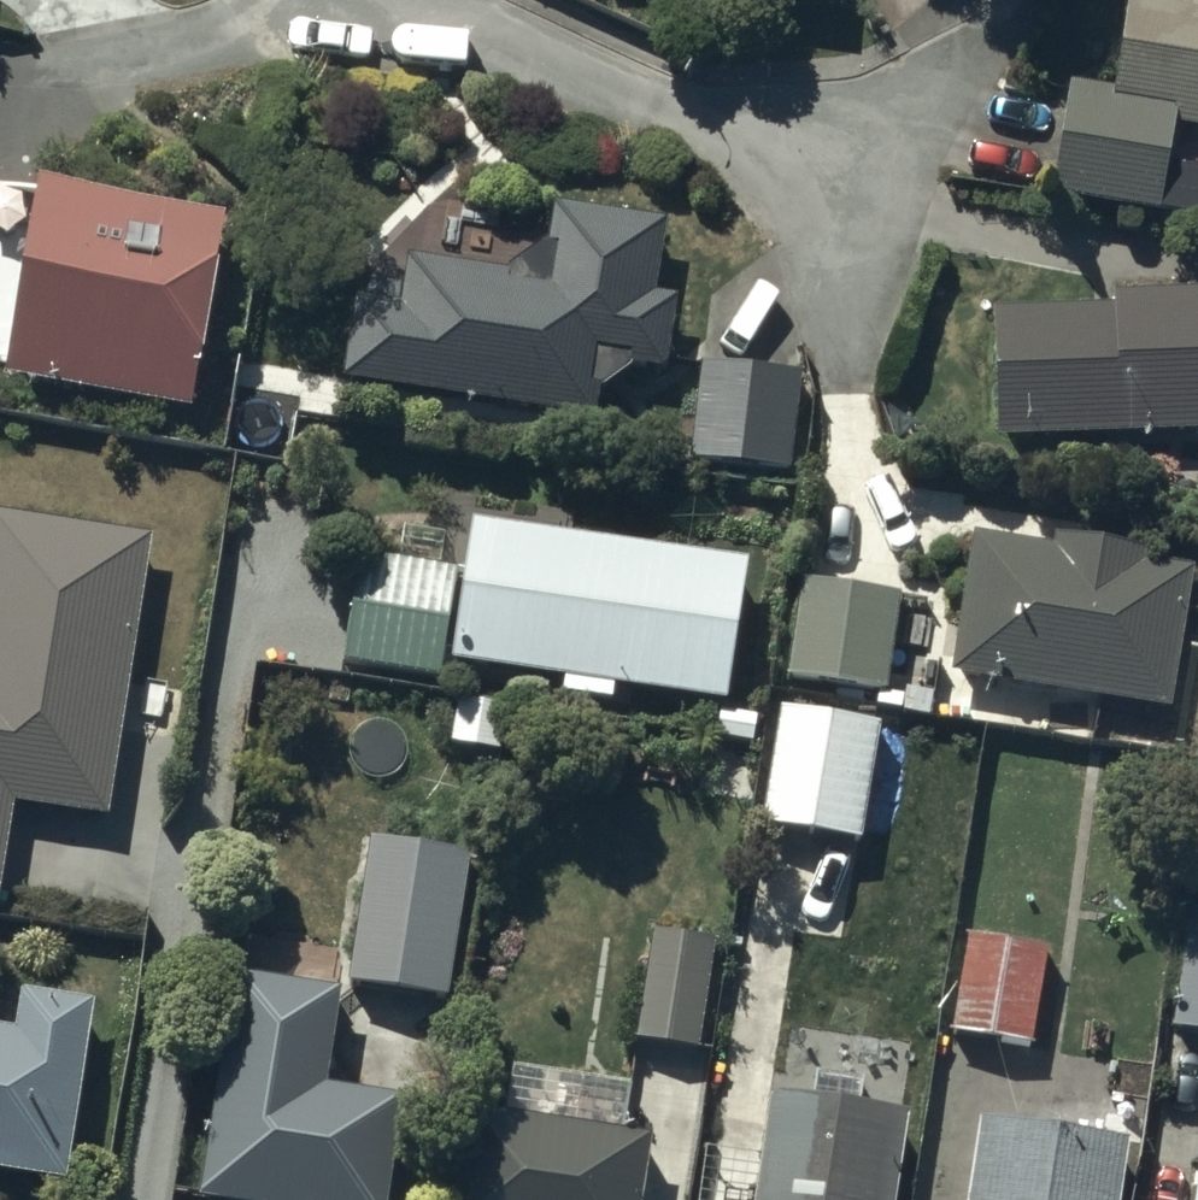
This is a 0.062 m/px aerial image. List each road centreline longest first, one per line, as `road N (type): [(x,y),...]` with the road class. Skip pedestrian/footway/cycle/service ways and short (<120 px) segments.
road 1 (residential): [(432,0),(474,29),(860,174)]

